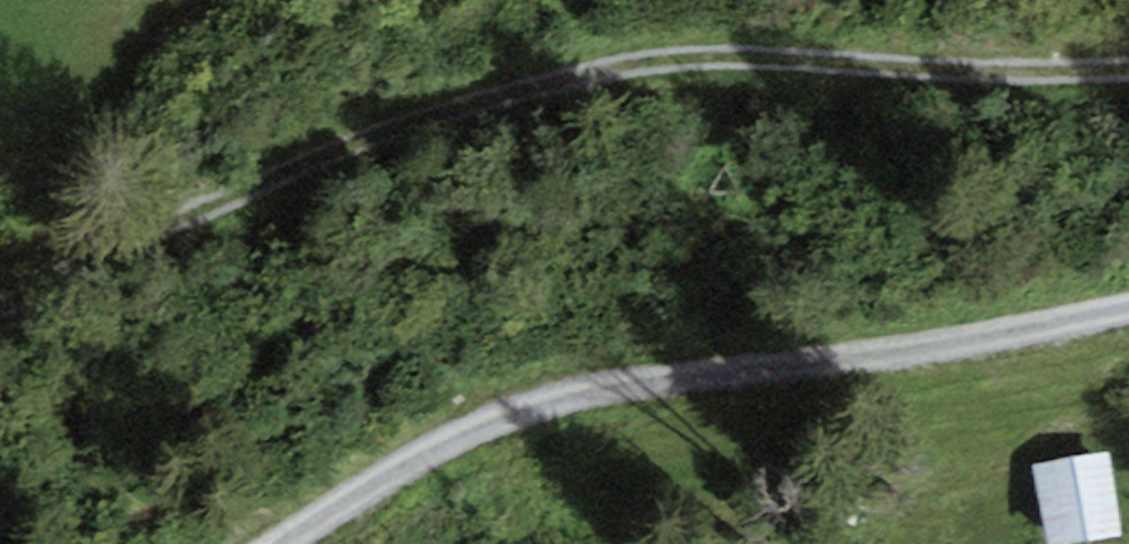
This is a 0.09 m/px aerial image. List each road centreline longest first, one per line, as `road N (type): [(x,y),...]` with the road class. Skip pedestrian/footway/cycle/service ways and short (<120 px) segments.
road 1 (track): [(1128,73),(538,84),(392,111),(261,188),(0,269)]
road 2 (unclassified): [(280,543),(425,453),(567,397),(1128,308)]

